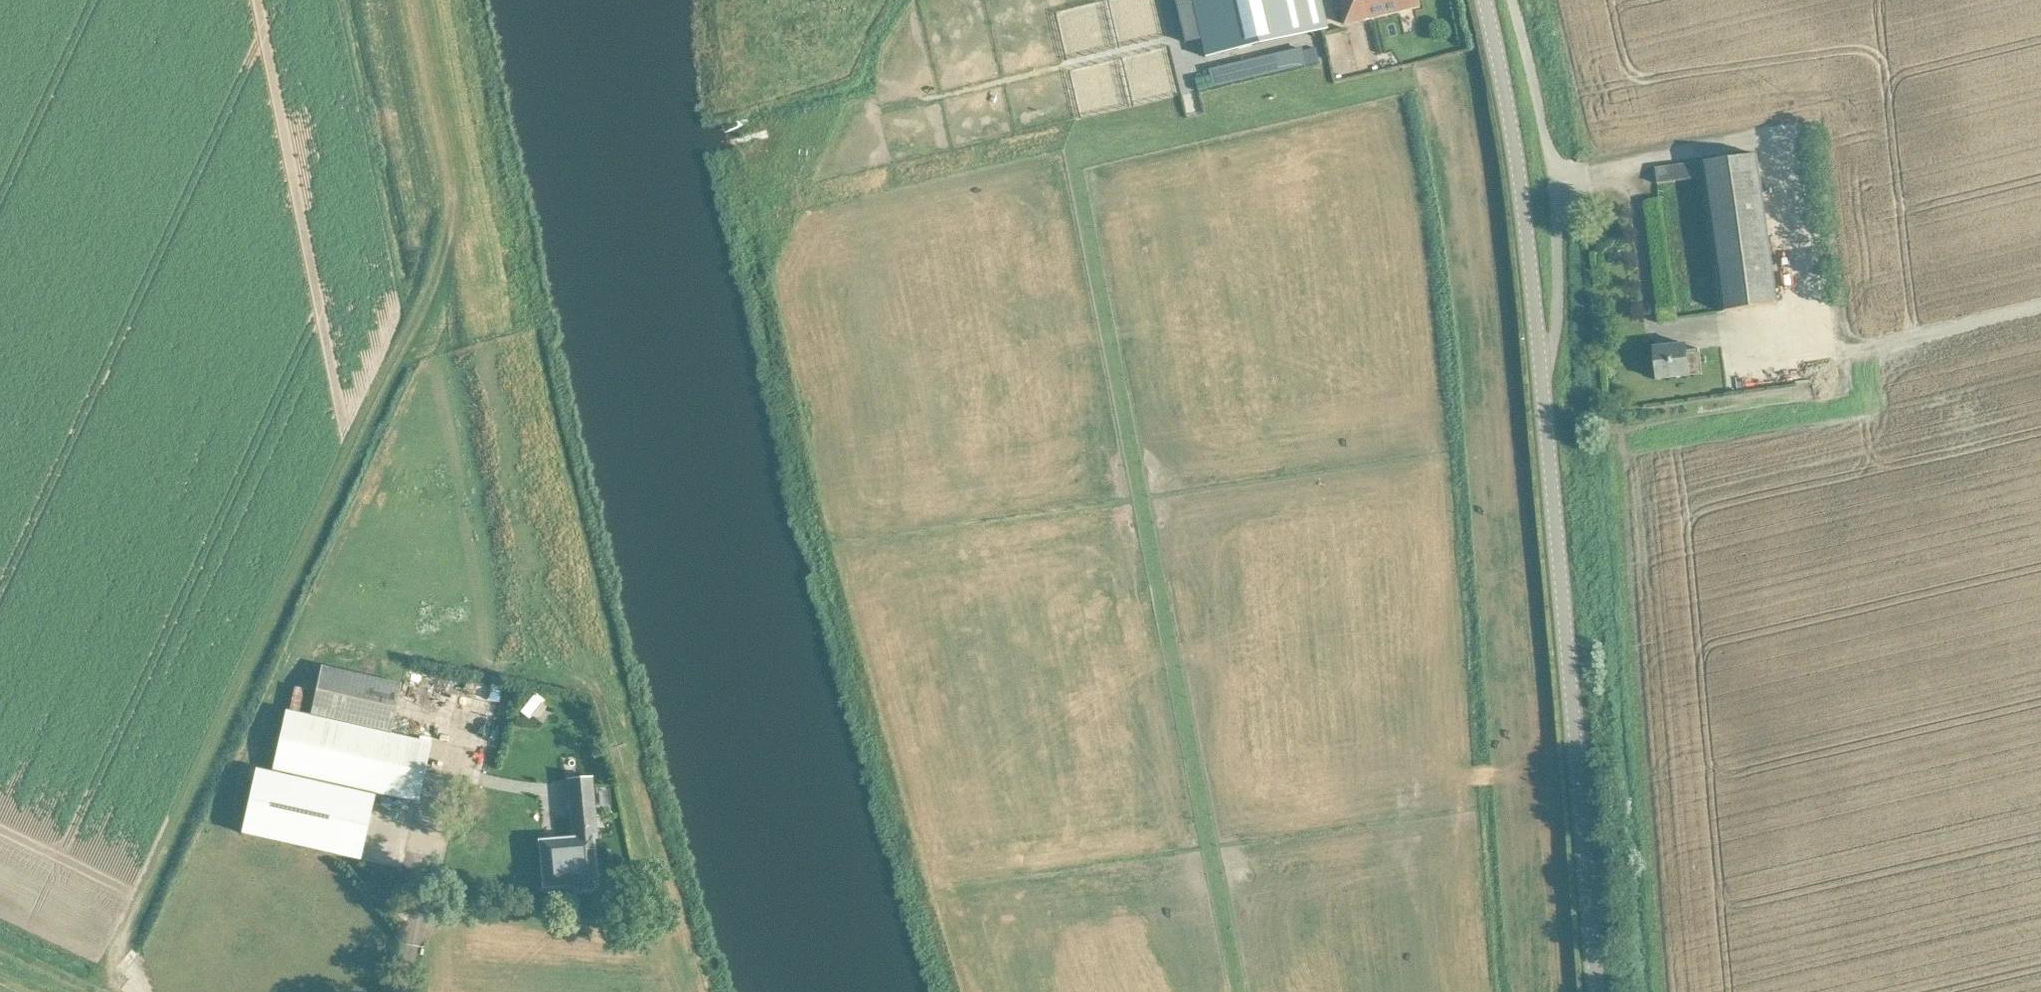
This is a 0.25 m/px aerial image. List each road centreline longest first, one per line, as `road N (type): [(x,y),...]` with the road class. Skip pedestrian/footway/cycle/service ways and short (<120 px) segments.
road 1 (track): [(415,0),(450,172),(434,278),(123,933),(122,965),(139,991)]
road 2 (unclassified): [(1596,991),(1527,238),(1485,0)]

